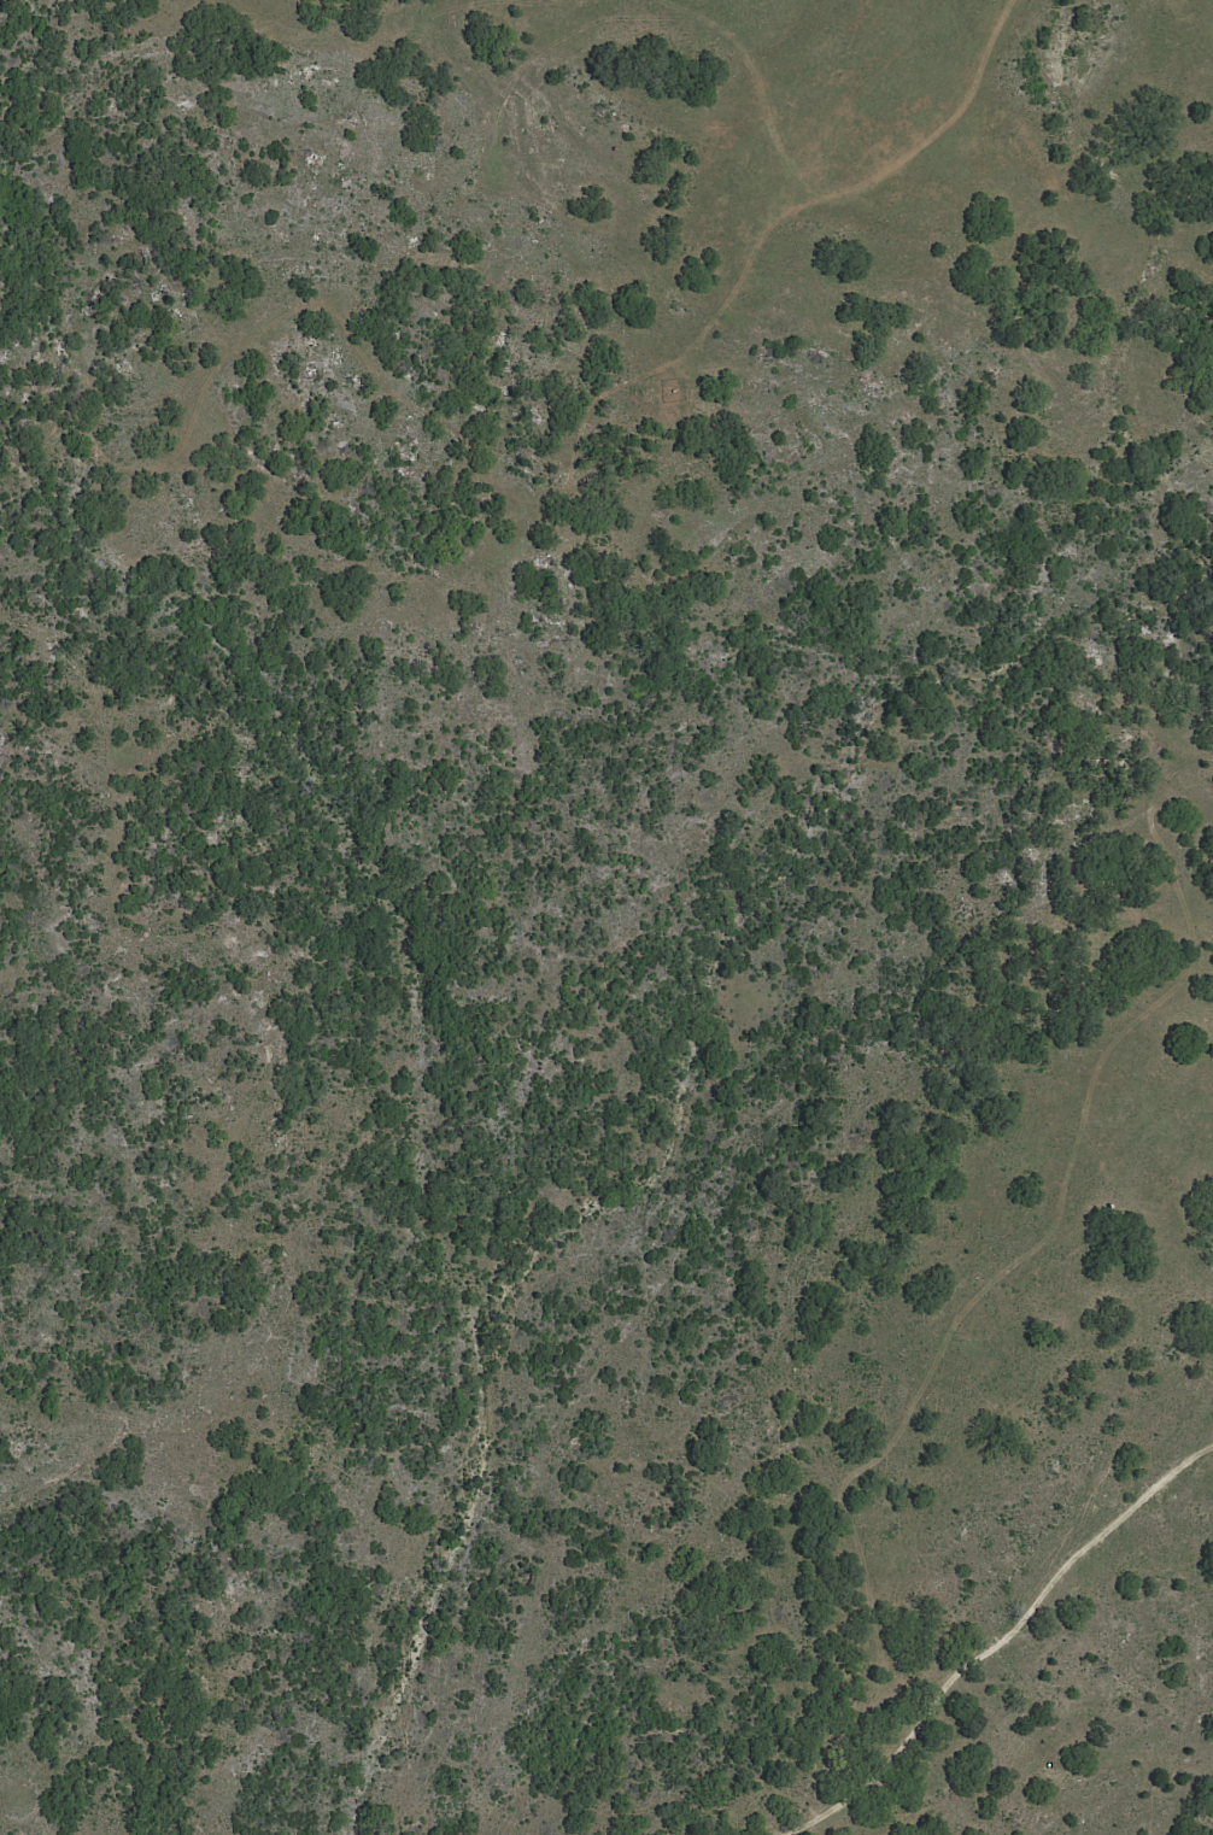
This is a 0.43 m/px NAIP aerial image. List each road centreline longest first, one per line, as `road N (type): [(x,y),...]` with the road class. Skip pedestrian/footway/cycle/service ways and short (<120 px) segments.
road 1 (track): [(787,1834),(843,1804),(965,1671),(1010,1638),(1088,1547),(1212,1450)]

